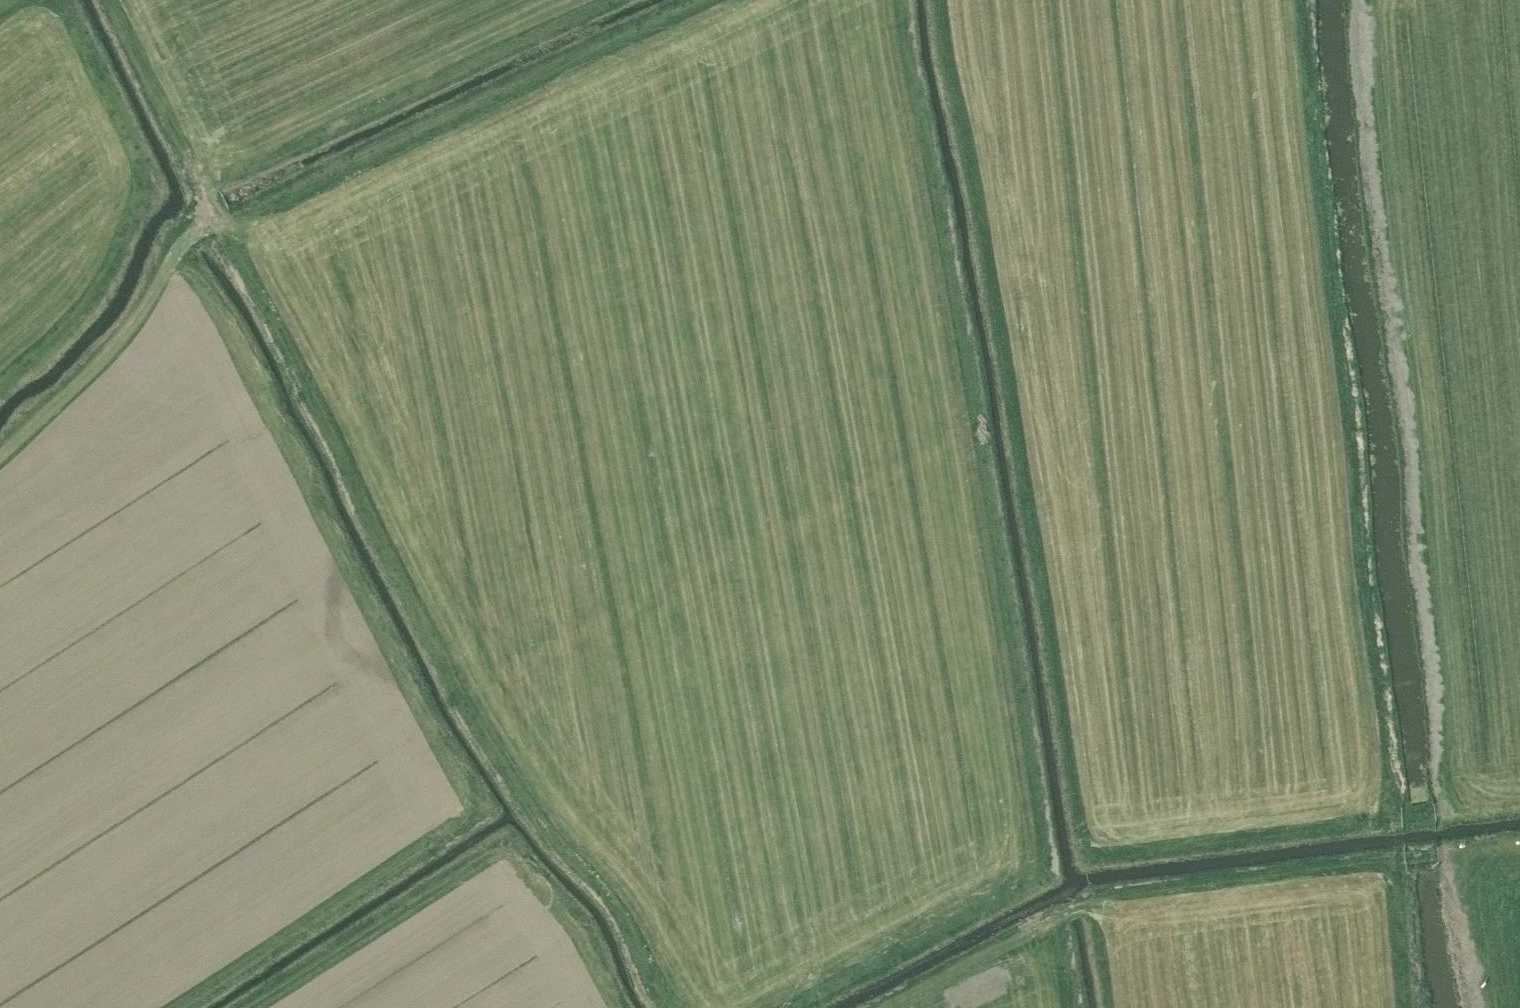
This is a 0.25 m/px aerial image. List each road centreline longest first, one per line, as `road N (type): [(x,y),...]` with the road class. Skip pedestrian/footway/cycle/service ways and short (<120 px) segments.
road 1 (track): [(0,453),(111,346),(196,220),(203,190)]
road 2 (track): [(890,1007),(1036,930)]

